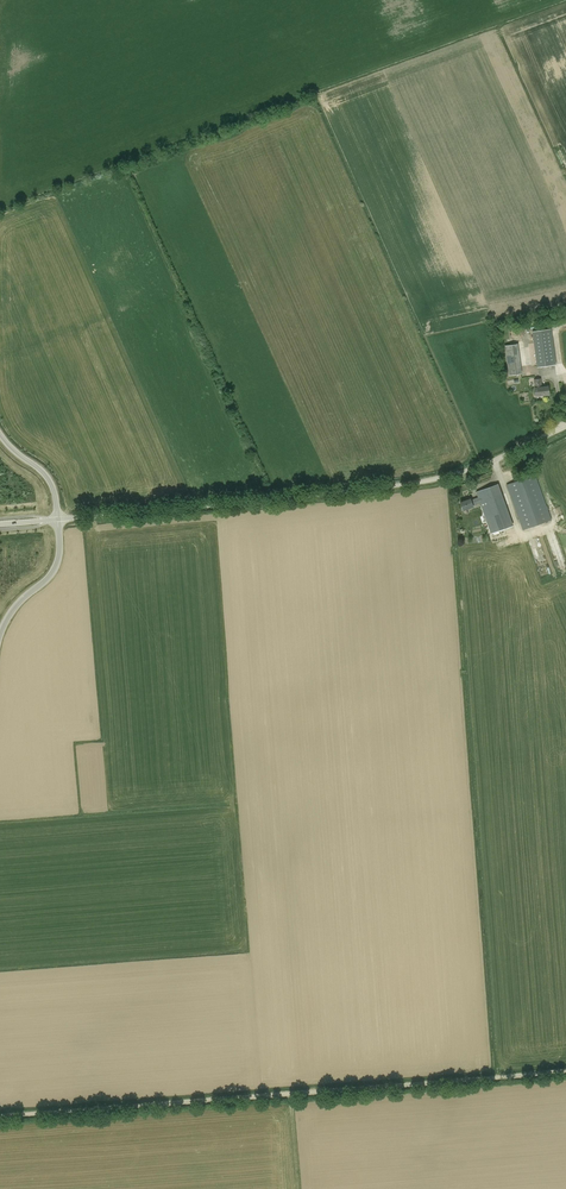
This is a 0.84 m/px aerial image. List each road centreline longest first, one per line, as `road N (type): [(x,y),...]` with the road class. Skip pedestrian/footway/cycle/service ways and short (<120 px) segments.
road 1 (unclassified): [(0,1117),(565,1071)]
road 2 (unclassified): [(58,519),(419,485),(476,469),(565,426)]
road 3 (unclassified): [(0,636),(19,602),(54,571),(58,519)]

